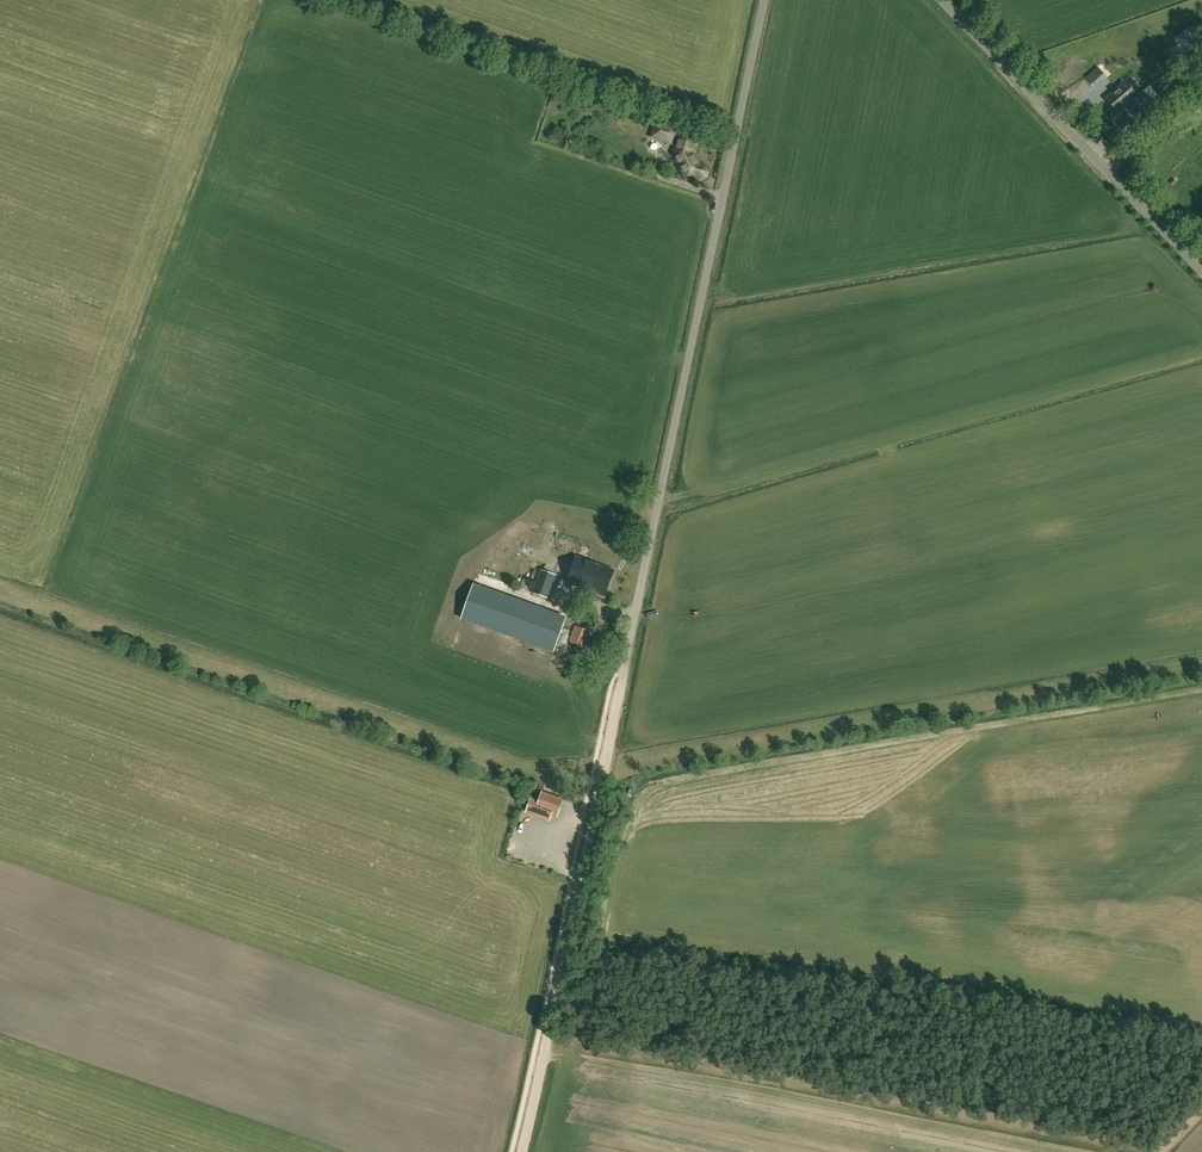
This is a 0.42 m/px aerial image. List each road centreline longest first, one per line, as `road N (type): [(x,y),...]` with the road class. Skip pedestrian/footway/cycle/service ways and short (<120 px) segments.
road 1 (unclassified): [(626,667),(766,0)]
road 2 (track): [(524,1151),(626,667)]
road 3 (unclassified): [(1201,269),(945,0)]

